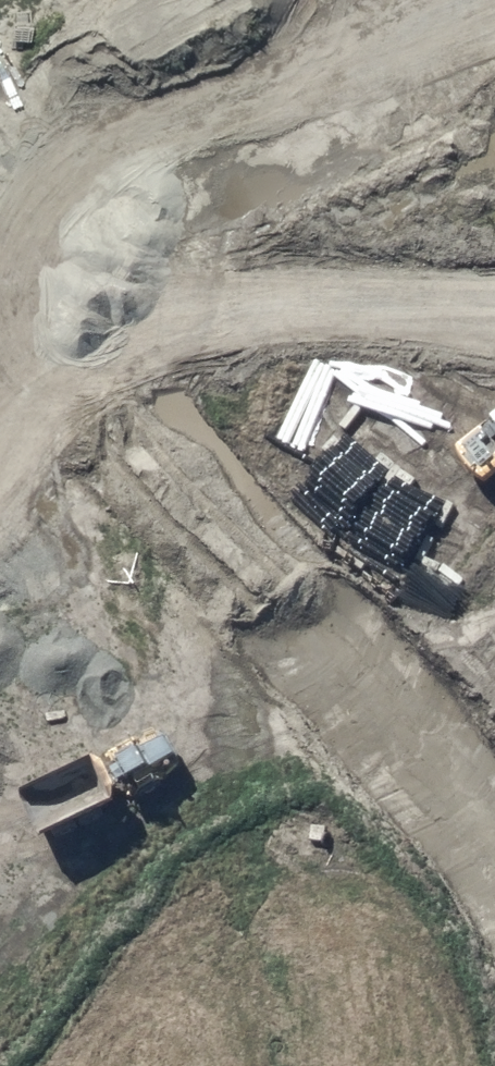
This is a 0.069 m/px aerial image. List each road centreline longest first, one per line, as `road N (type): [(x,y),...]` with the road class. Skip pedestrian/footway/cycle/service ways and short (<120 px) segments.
road 1 (residential): [(312,619),(0,263)]
road 2 (residential): [(312,619),(181,738),(0,879)]
road 3 (residential): [(494,851),(441,760),(312,619)]

